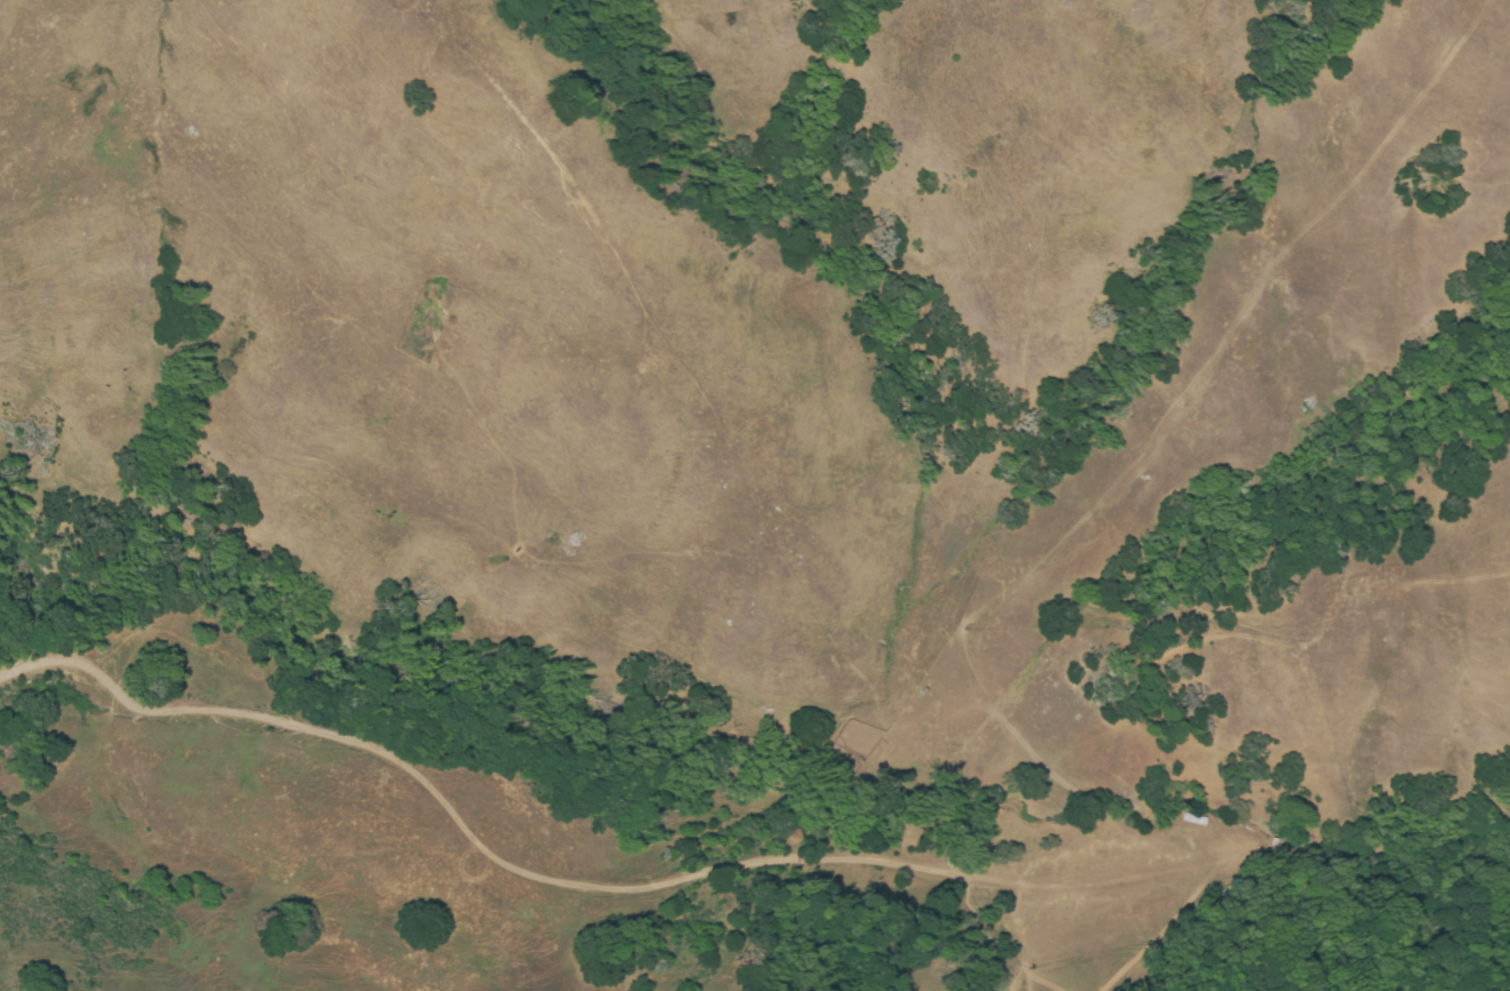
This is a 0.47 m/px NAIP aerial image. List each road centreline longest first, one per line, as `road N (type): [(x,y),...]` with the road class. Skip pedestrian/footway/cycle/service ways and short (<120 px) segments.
road 1 (residential): [(526,876),(421,863),(336,800),(239,745),(69,684),(0,676)]

